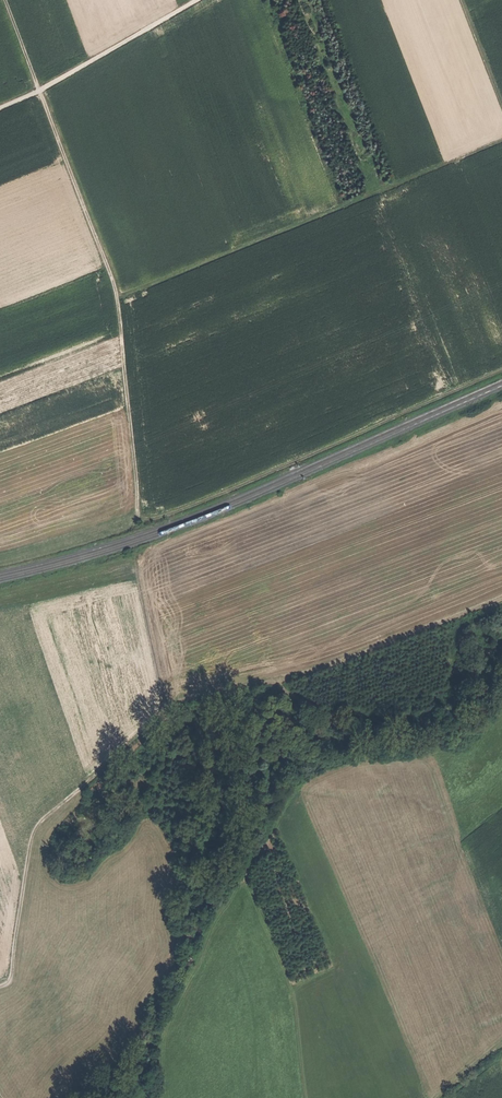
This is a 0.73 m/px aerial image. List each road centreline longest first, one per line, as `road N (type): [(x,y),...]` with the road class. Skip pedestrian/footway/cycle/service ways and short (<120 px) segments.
road 1 (track): [(41,90),(116,287),(138,516),(195,505),(501,371)]
road 2 (track): [(0,984),(12,978),(37,824),(165,718),(135,547)]
road 3 (track): [(501,140),(117,302)]
road 4 (track): [(41,90),(197,0)]

